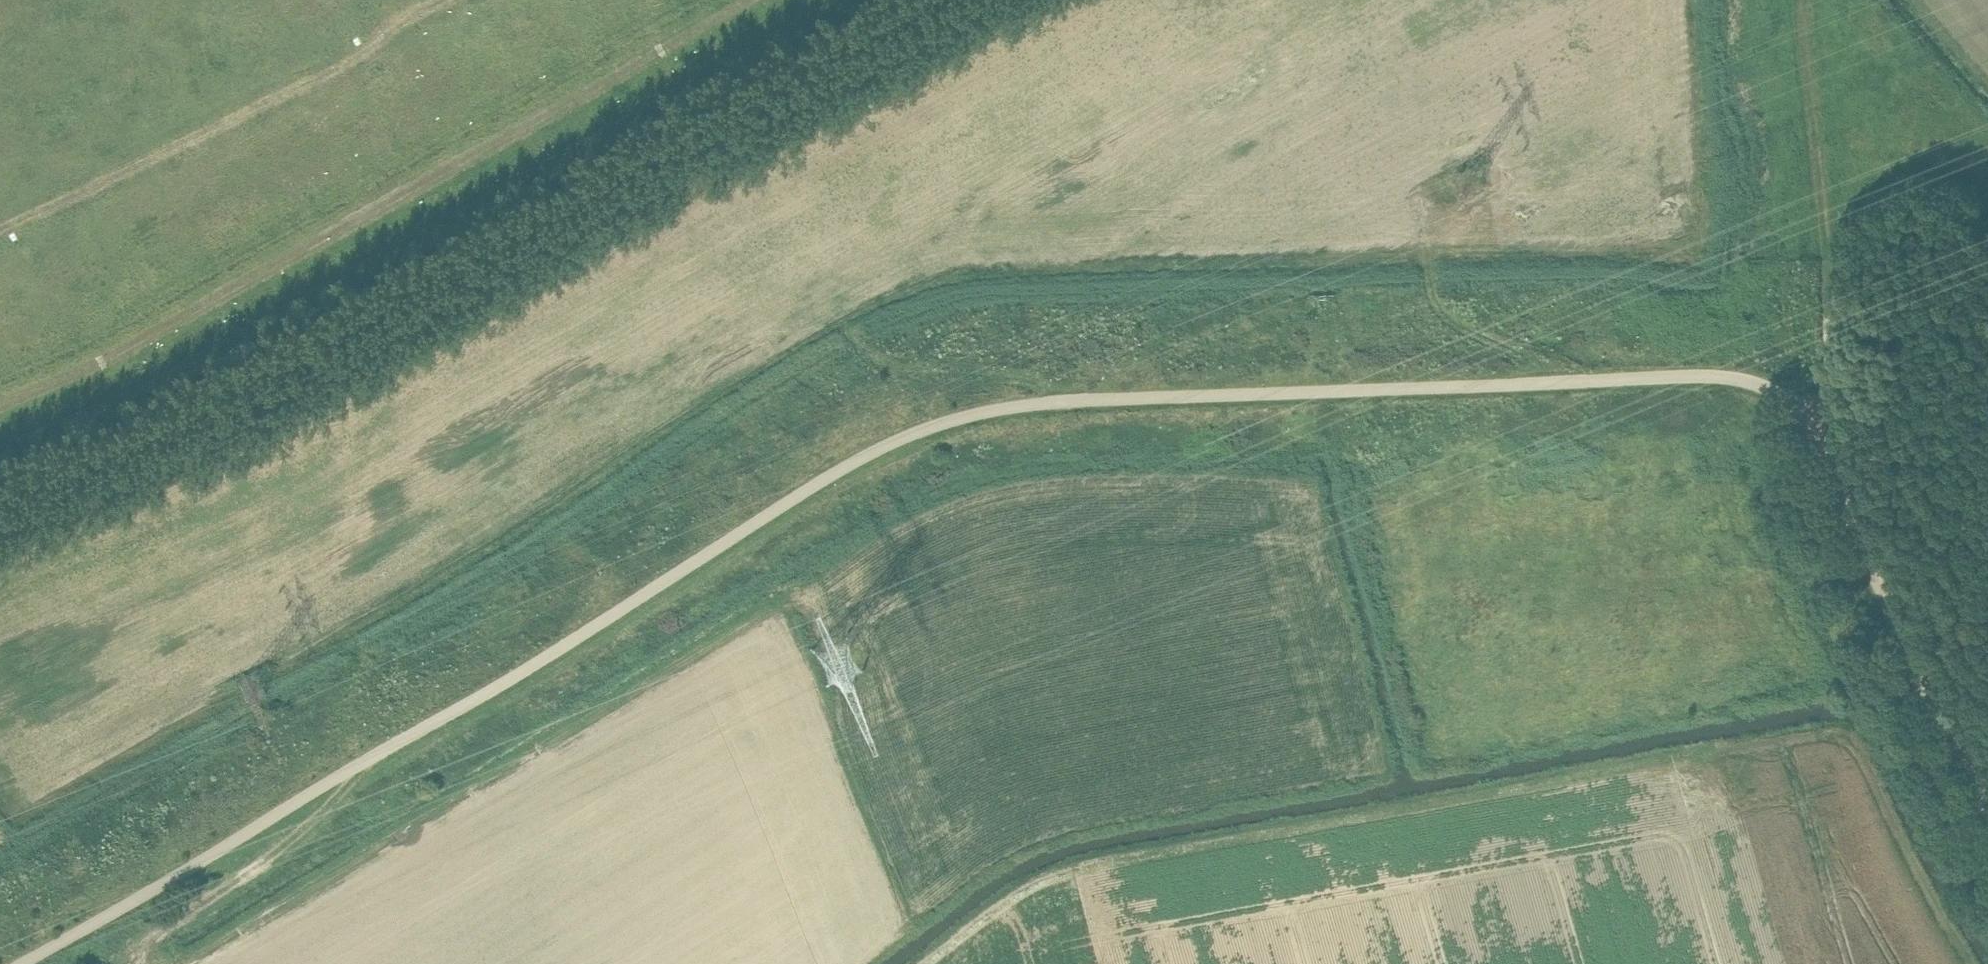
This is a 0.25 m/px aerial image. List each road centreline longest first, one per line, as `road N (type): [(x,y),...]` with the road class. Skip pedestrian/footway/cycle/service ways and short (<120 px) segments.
road 1 (unclassified): [(19,963),(521,671),(885,444),(1010,404),(1747,377),(1789,391),(1819,418),(1987,800)]
road 2 (track): [(1819,418),(1827,395),(1829,241),(1800,0)]
road 3 (track): [(351,770),(322,814),(144,940),(138,963)]

